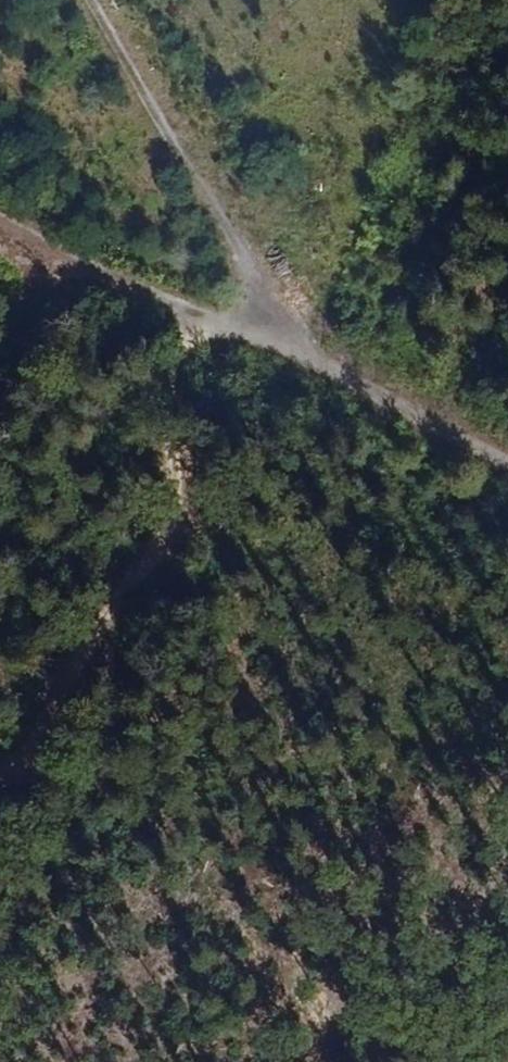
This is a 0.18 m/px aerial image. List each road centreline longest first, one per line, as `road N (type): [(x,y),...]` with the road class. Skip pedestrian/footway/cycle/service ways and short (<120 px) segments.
road 1 (track): [(99,0),(307,364),(507,453)]
road 2 (track): [(307,364),(0,218)]

